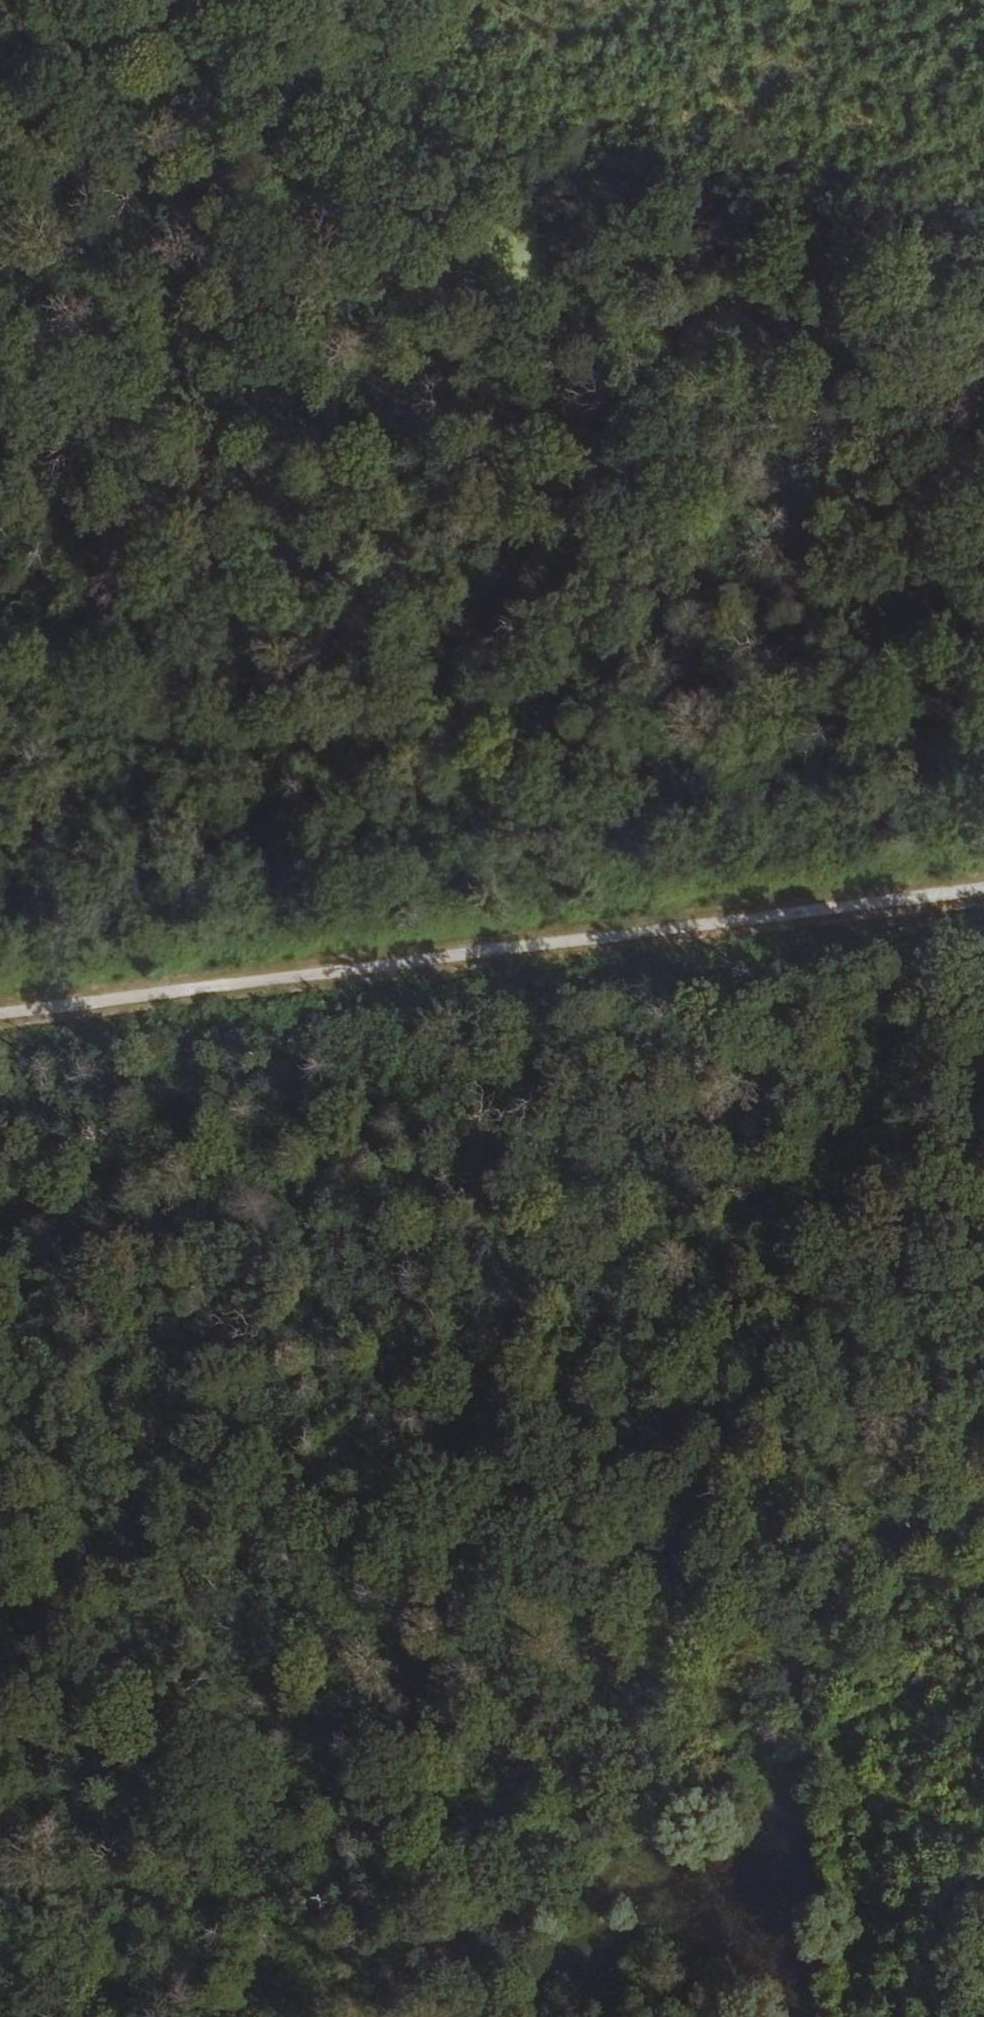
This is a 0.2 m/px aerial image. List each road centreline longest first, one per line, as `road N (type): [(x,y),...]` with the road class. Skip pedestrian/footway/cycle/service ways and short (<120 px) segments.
road 1 (track): [(0,1976),(719,1783),(819,1747),(918,1696),(983,1681)]
road 2 (track): [(983,874),(493,949),(0,1010)]

